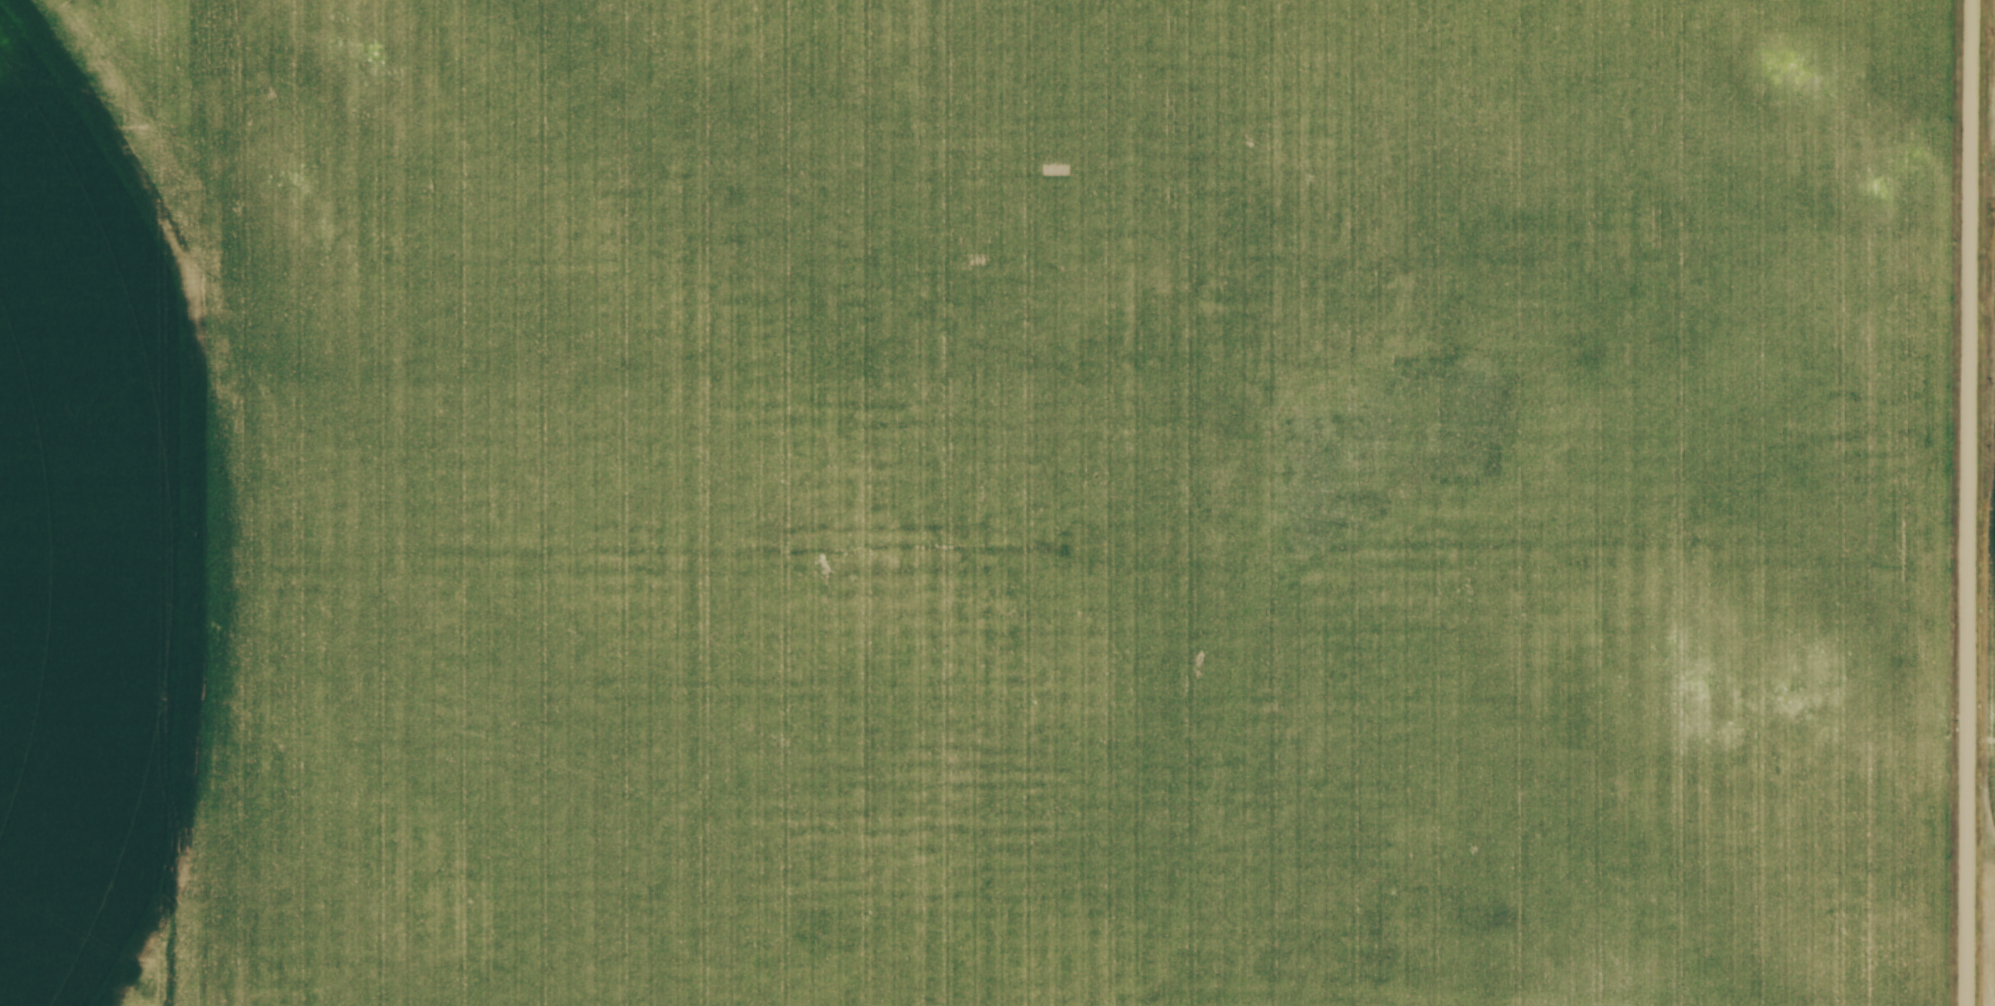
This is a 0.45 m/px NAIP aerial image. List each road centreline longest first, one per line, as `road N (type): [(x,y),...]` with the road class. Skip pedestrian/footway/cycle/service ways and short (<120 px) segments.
road 1 (residential): [(1969,1005),(1974,0)]

